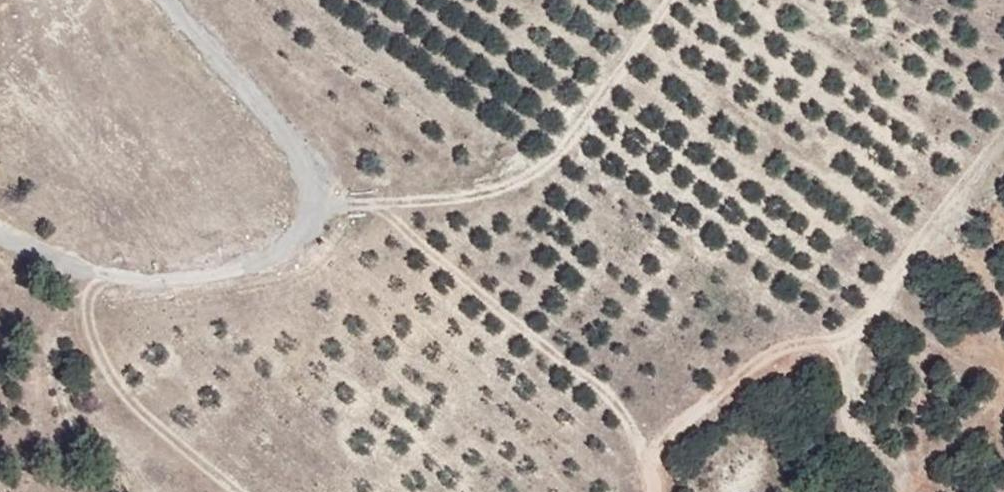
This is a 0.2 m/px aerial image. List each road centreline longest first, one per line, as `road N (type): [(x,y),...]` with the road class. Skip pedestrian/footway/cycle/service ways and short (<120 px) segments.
road 1 (track): [(169,0),(270,118),(300,168),(309,204),(301,238),(213,275),(152,279),(0,239)]
road 2 (track): [(1003,140),(850,334),(753,366),(663,435),(661,491)]
road 3 (track): [(670,0),(545,166),(501,190),(309,204)]

